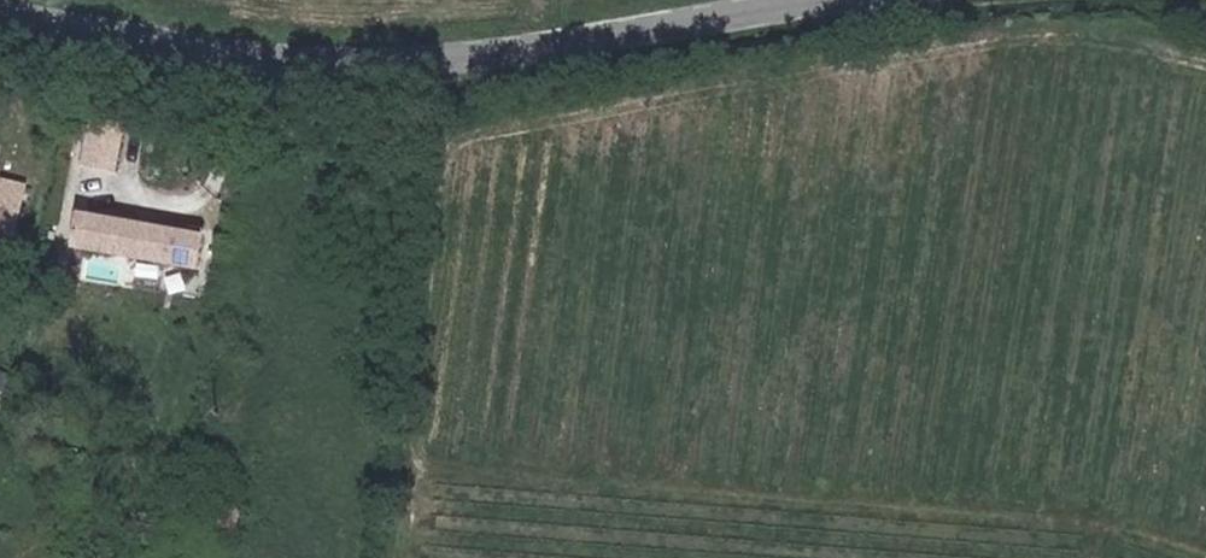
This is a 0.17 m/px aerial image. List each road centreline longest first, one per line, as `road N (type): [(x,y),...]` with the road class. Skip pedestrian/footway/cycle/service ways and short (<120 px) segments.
road 1 (tertiary): [(0,20),(159,56),(370,72),(512,61),(796,0)]

